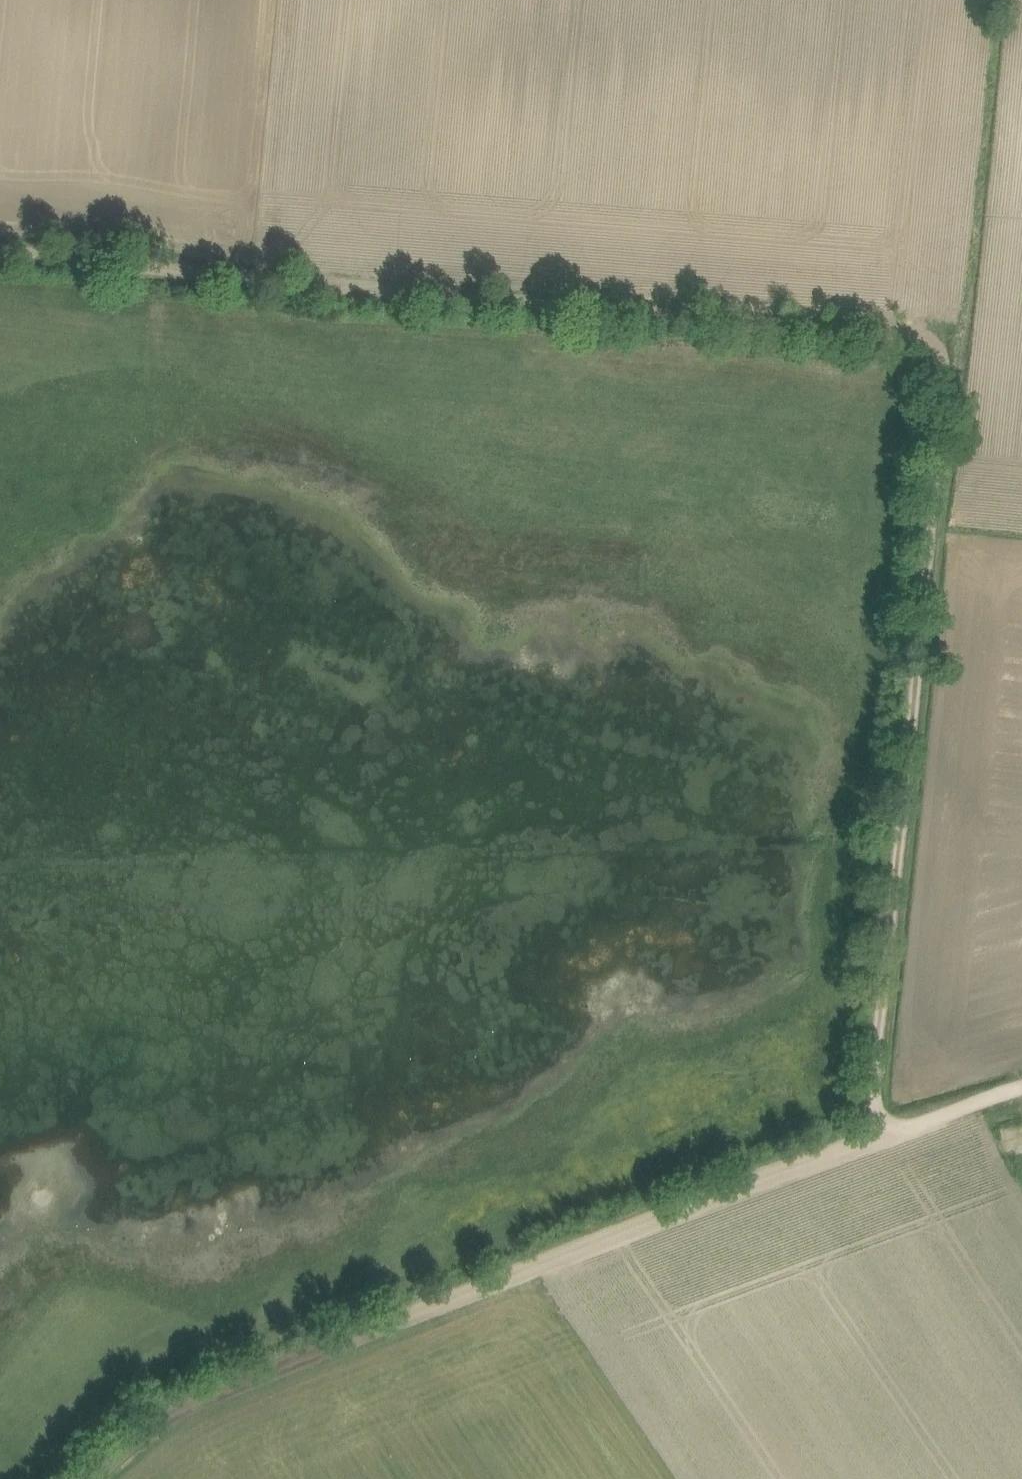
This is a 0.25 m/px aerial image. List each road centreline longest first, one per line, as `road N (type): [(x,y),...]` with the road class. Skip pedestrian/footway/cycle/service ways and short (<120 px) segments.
road 1 (track): [(0,254),(912,338),(933,348),(940,362),(938,434),(873,1083),(882,1135)]
road 2 (track): [(104,1478),(156,1431),(247,1390),(882,1135),(1021,1097)]

